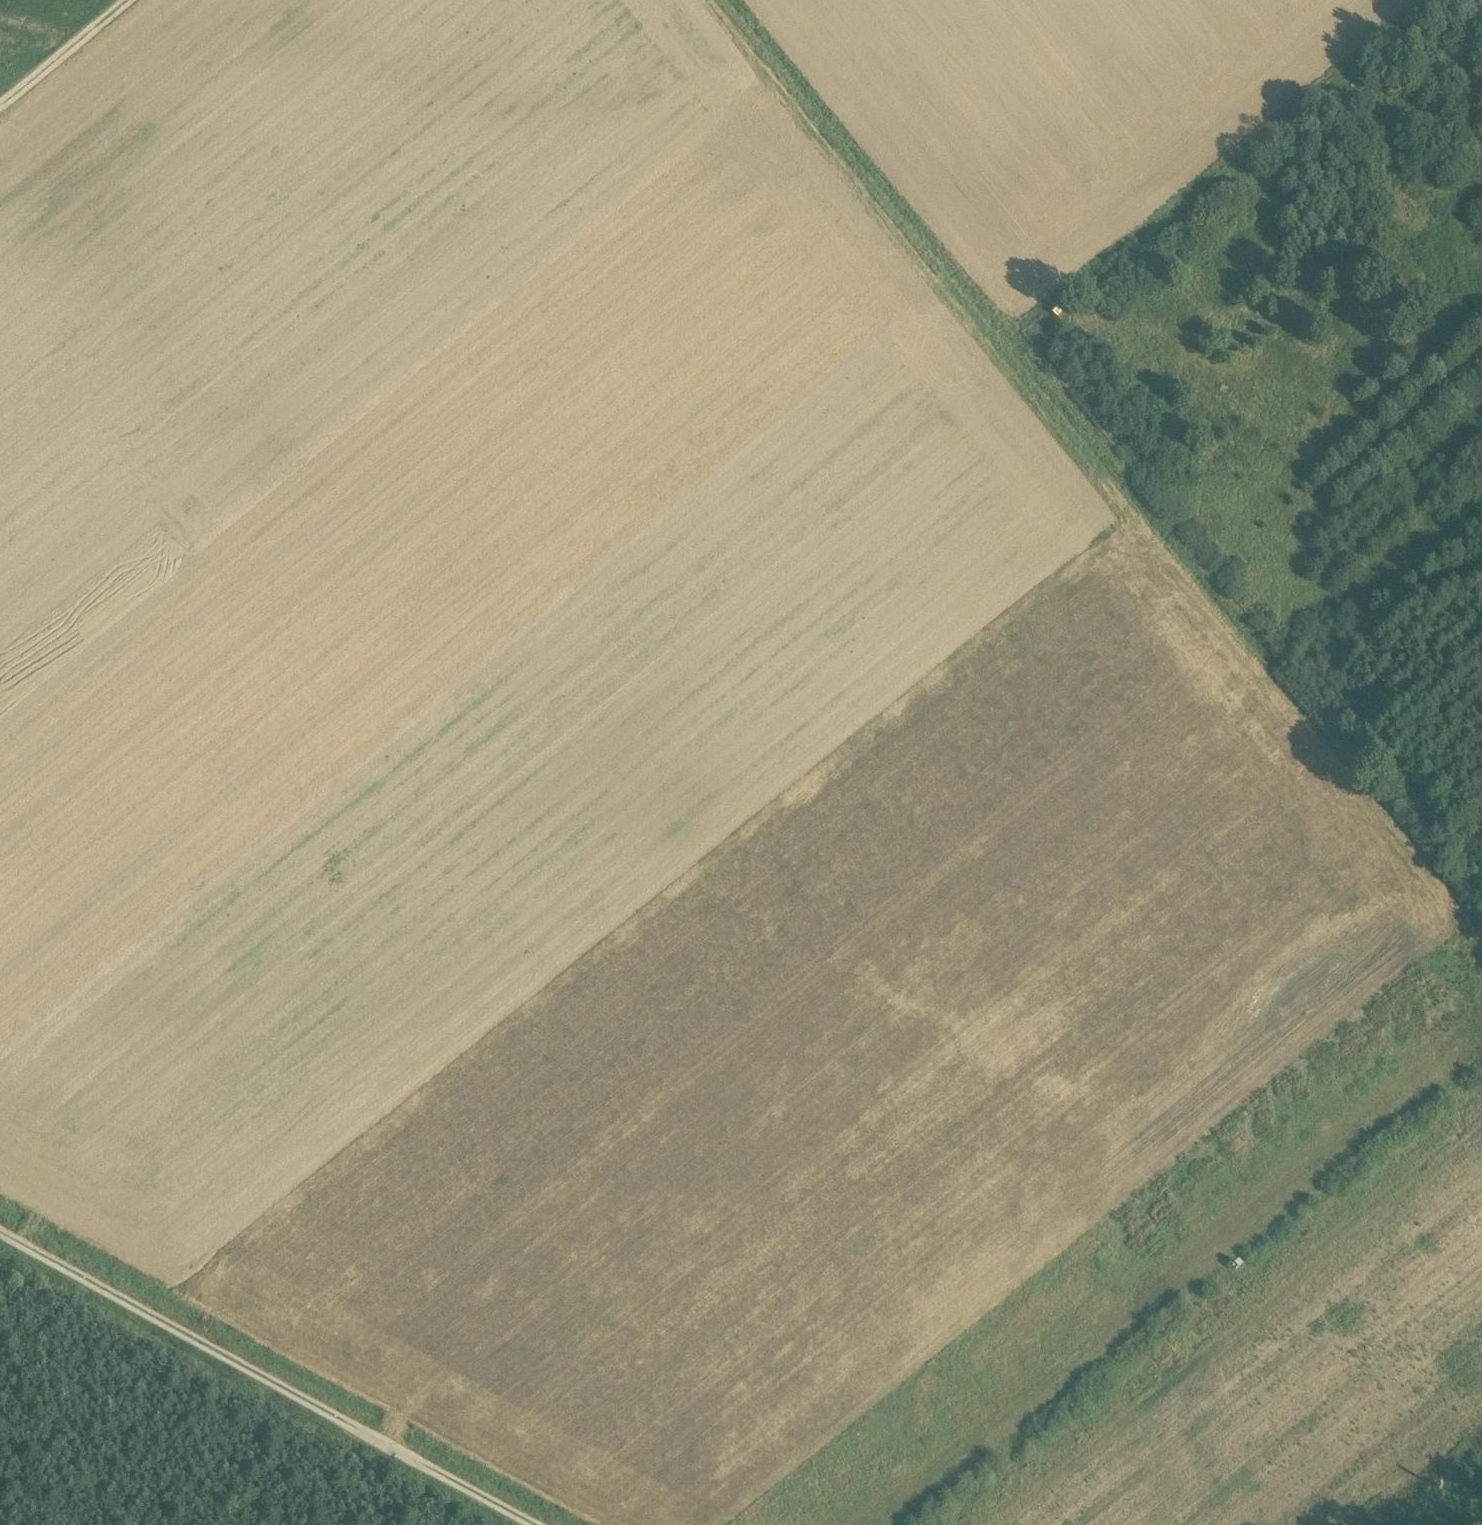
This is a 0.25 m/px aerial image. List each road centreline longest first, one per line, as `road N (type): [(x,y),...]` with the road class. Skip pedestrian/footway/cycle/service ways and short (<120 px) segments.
road 1 (track): [(513,1524),(0,1243)]
road 2 (track): [(0,131),(158,0)]

